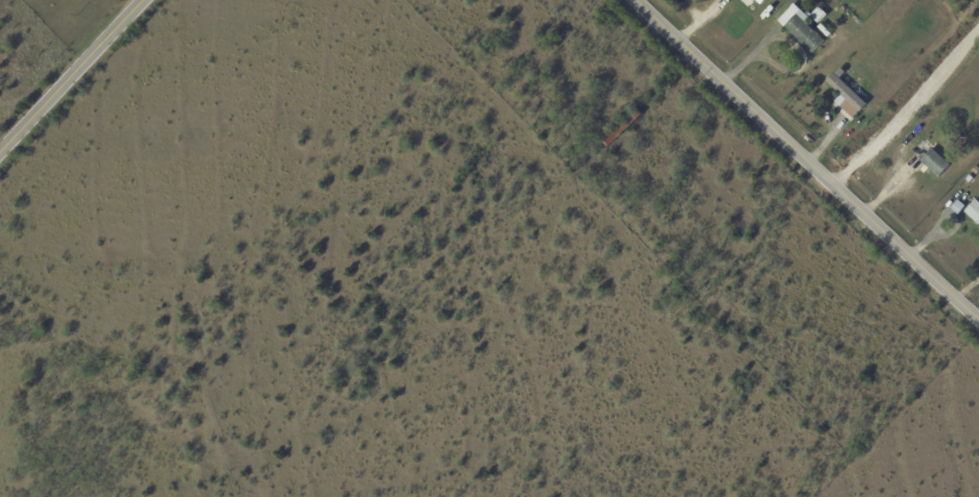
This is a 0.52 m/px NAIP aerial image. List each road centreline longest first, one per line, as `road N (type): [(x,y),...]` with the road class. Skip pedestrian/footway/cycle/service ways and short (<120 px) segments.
road 1 (tertiary): [(638,0),(978,321)]
road 2 (residential): [(0,152),(144,0)]

